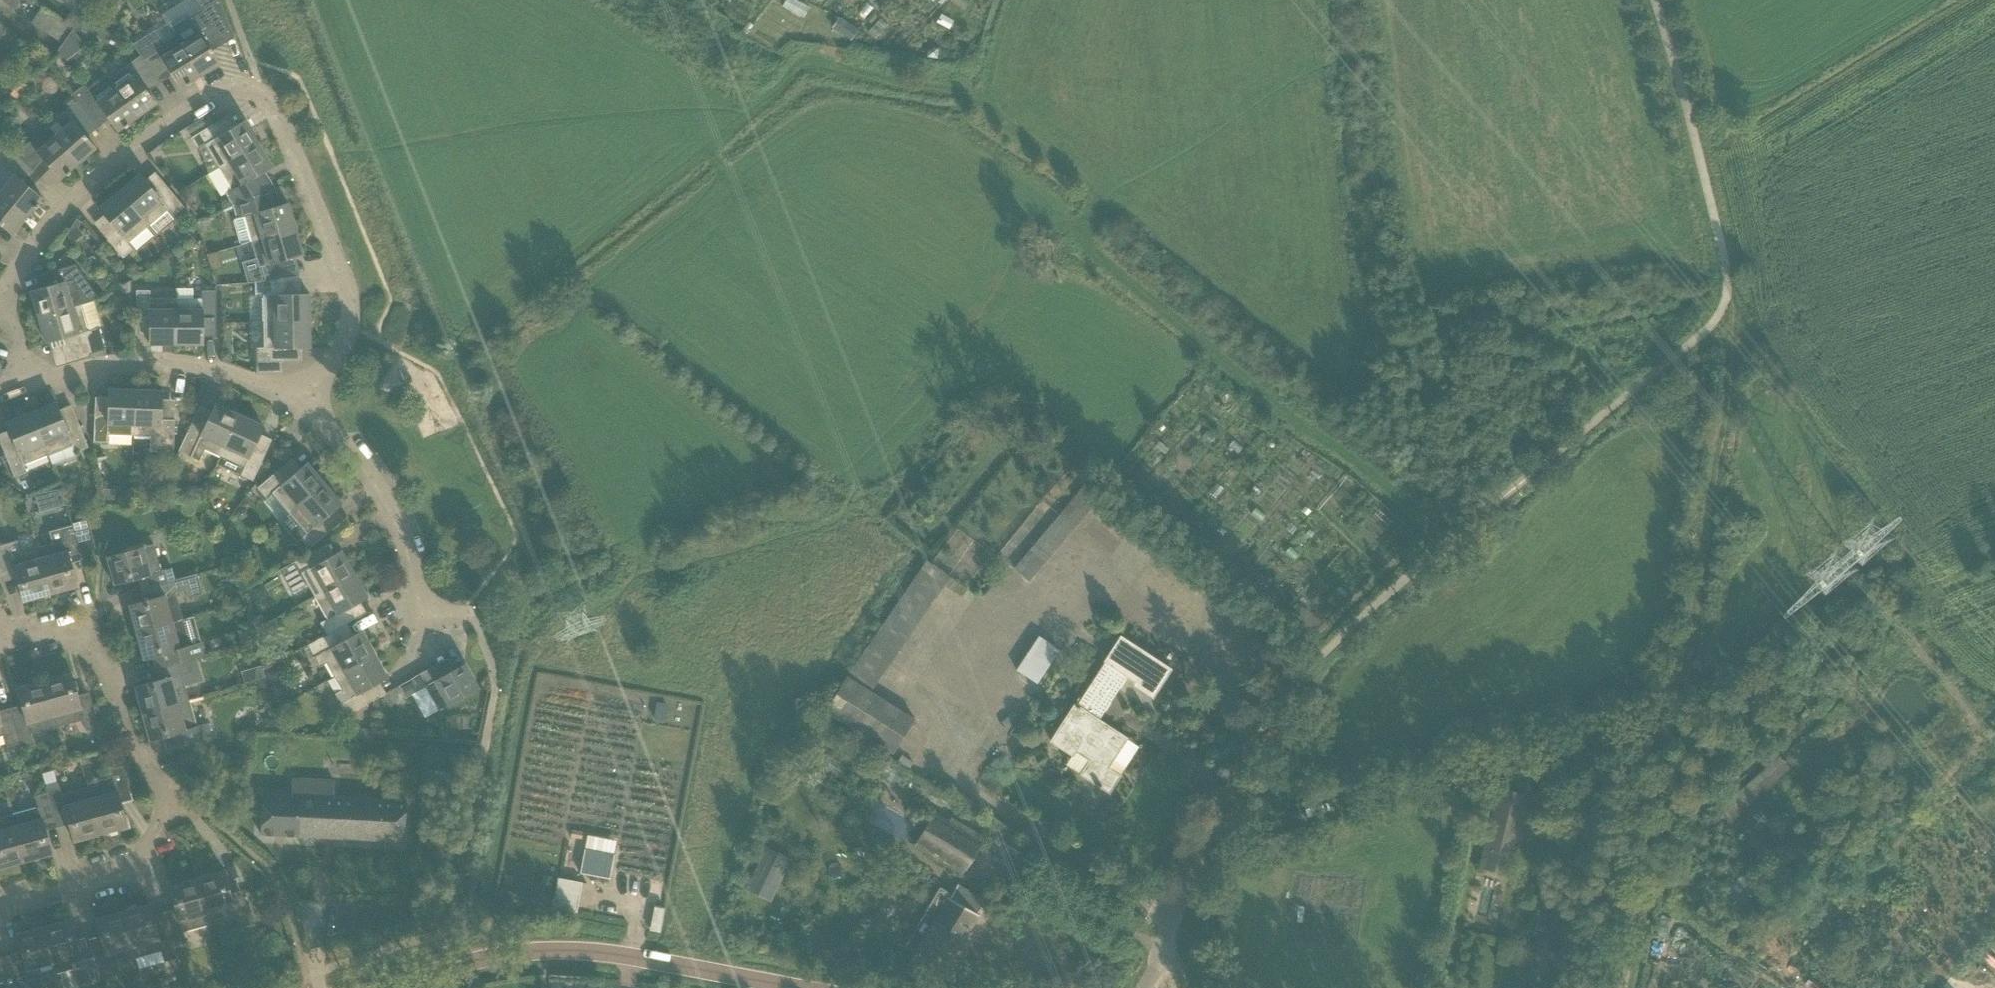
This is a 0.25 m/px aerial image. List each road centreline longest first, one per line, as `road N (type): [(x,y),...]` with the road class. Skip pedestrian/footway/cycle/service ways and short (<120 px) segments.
road 1 (residential): [(3,298),(44,232),(139,144),(223,92),(256,92),(277,114),(350,313),(342,346),(301,403)]
road 2 (track): [(1625,987),(1719,464),(1730,360),(1721,313)]
road 3 (track): [(1214,820),(1458,780),(1676,718)]
road 4 (unclassified): [(383,987),(493,956),(582,951),(797,987)]
road 5 (residential): [(301,403),(243,379),(163,364),(31,381)]
road 6 (residential): [(418,612),(395,514),(347,447),(301,403)]
road 7 (residential): [(0,624),(74,633),(95,646),(129,739),(158,775)]
road 8 (unclassified): [(1146,987),(1241,765)]
road 9 (residential): [(158,775),(163,805),(141,851),(93,868),(60,893),(0,897)]

